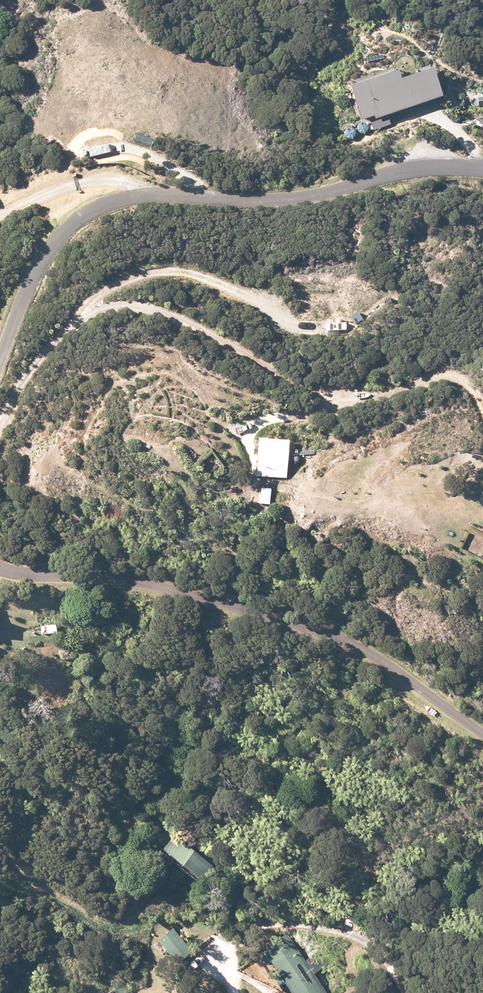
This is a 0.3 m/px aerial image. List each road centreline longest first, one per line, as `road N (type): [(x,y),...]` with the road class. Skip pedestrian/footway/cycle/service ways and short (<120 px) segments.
road 1 (unclassified): [(482,177),(433,167),(328,196),(122,203),(69,224),(31,276),(0,360)]
road 2 (unclassified): [(0,575),(309,628),(370,655),(482,732)]
road 3 (track): [(0,211),(43,188),(90,181),(122,203)]

